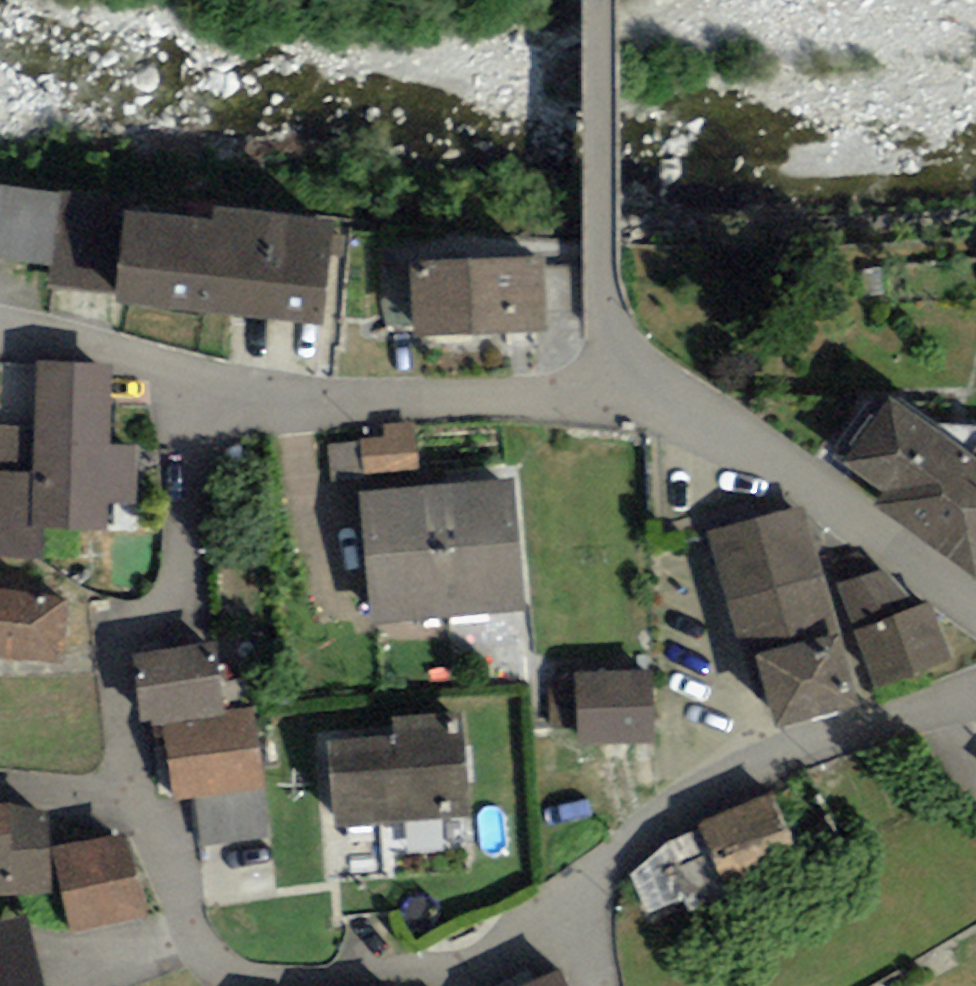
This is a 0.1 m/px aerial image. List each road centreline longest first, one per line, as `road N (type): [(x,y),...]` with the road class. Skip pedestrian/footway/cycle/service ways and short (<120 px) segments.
road 1 (residential): [(593,884),(396,970),(275,985),(212,961),(193,934),(143,794),(121,664),(179,569),(191,376)]
road 2 (residential): [(626,386),(324,399),(191,376)]
road 3 (residential): [(593,884),(668,815),(749,768),(975,689)]
road 4 (residential): [(626,386),(975,606)]
road 5 (residential): [(626,386),(604,269),(600,0)]
road 6 (residential): [(191,376),(124,352),(0,325)]

